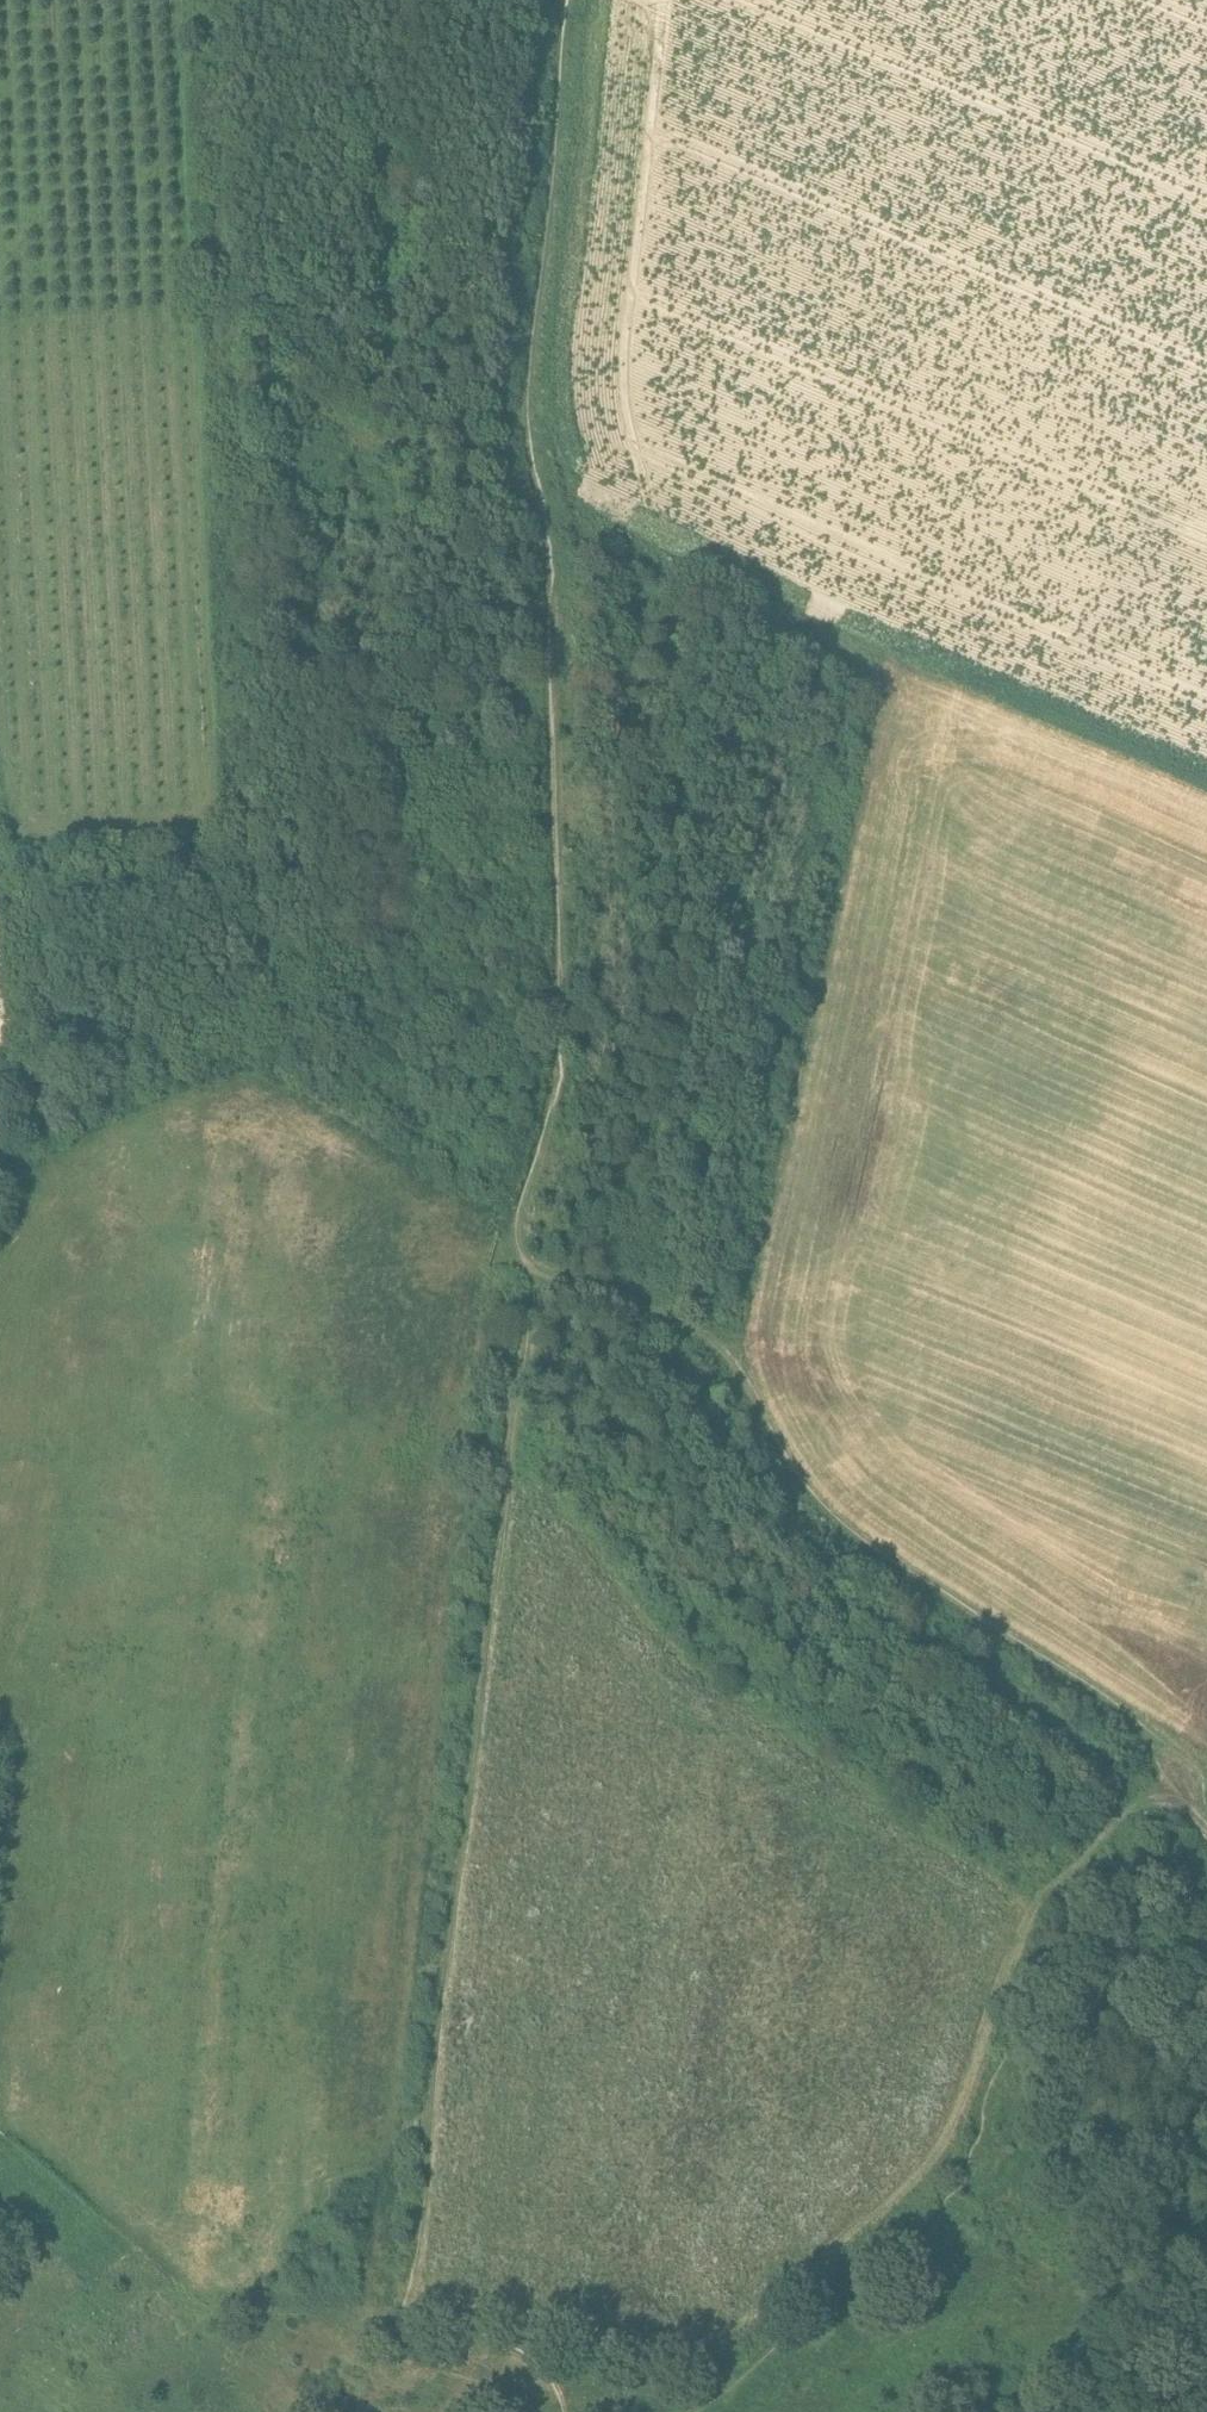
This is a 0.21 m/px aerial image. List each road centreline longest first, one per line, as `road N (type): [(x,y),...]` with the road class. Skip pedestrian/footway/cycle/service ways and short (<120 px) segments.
road 1 (track): [(1206,1832),(1111,1709),(827,1522),(788,1477),(732,1366),(706,1341),(651,1310),(527,1271),(517,1248),(561,1046),(550,629),(526,409),(568,0)]
road 2 (track): [(1168,1784),(1045,1892)]

